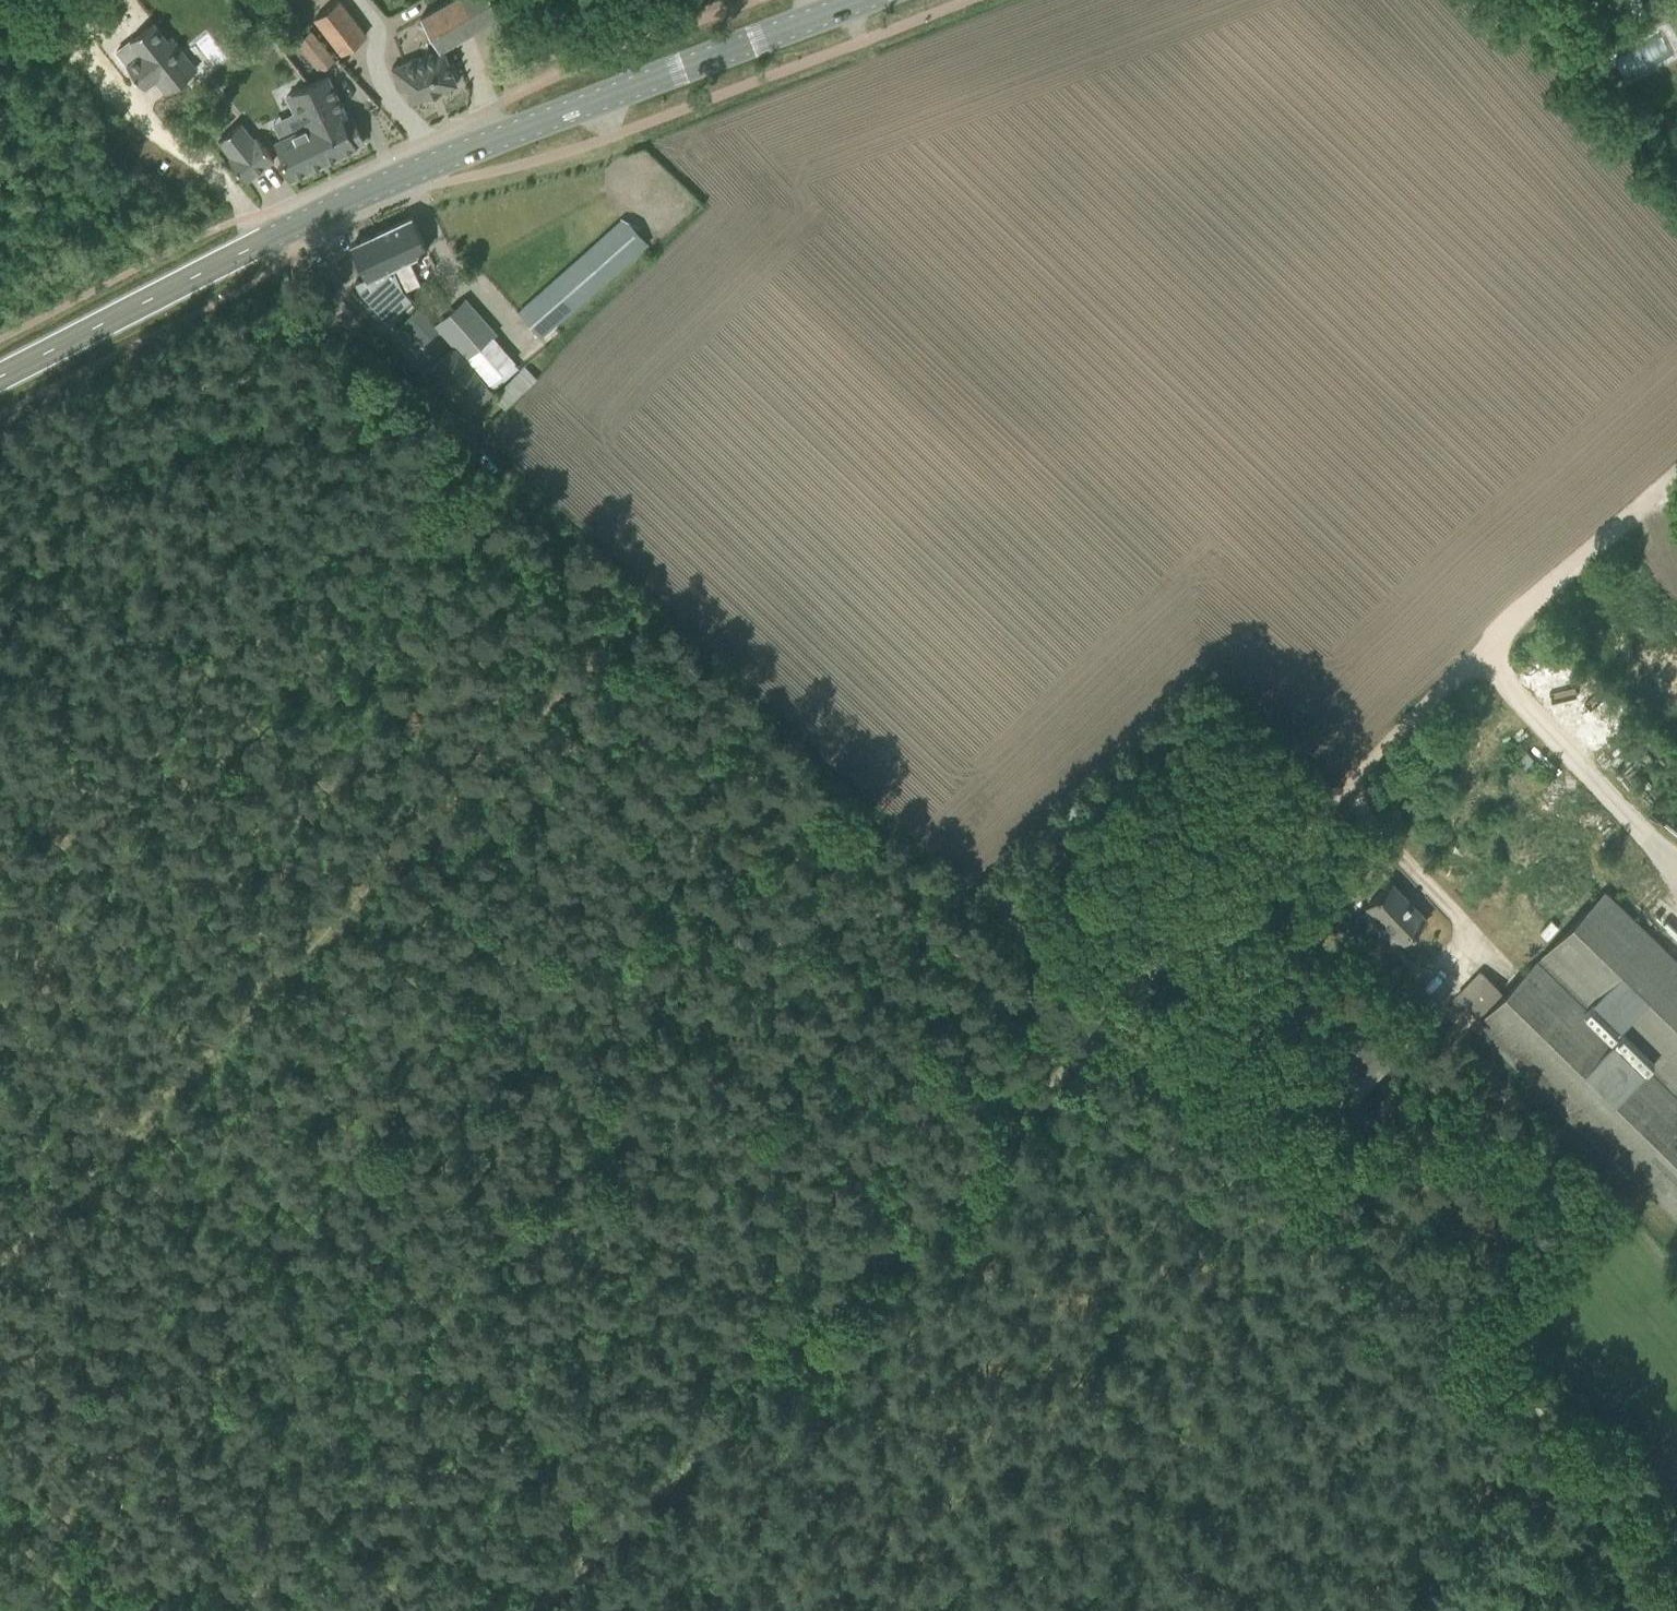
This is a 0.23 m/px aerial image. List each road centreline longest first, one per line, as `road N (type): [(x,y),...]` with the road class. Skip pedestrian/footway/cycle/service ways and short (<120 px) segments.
road 1 (secondary): [(0,378),(389,182),(864,0)]
road 2 (track): [(1439,1610),(1590,1496),(1585,1462),(1565,1432),(1122,1009)]
road 3 (track): [(1676,471),(1122,1009)]
road 4 (track): [(450,418),(359,333),(294,257)]
road 5 (track): [(1676,162),(1531,0)]

